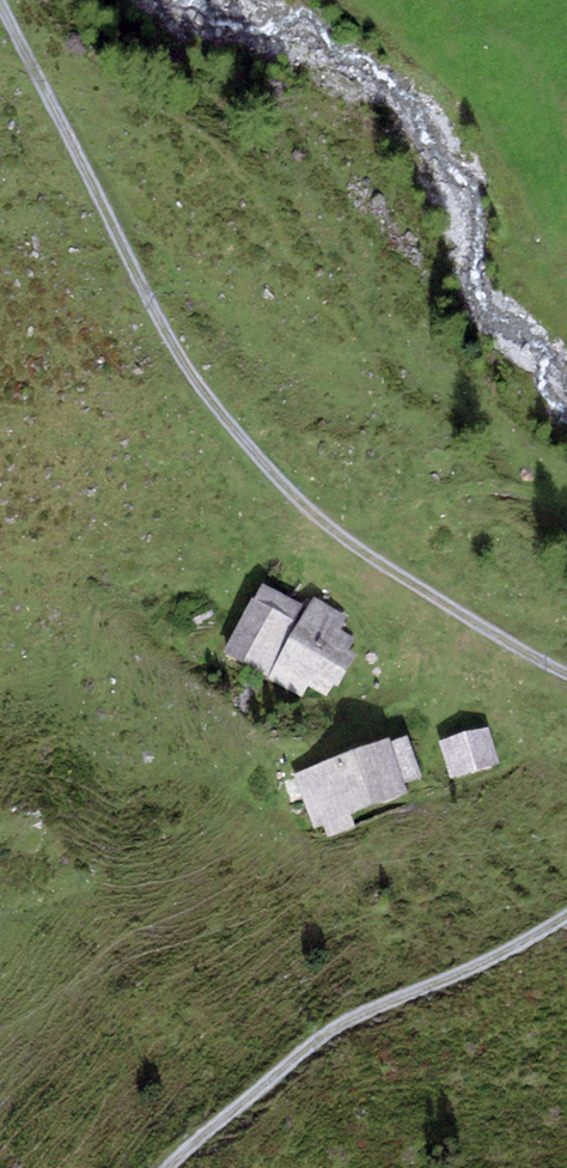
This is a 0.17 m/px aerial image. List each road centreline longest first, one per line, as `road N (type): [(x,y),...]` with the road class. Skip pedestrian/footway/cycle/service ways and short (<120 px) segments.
road 1 (track): [(4,0),(160,318),(230,424),(336,538),(566,676)]
road 2 (track): [(566,925),(506,958),(354,1018),(174,1167)]
road 3 (track): [(336,538),(506,490),(566,507)]

